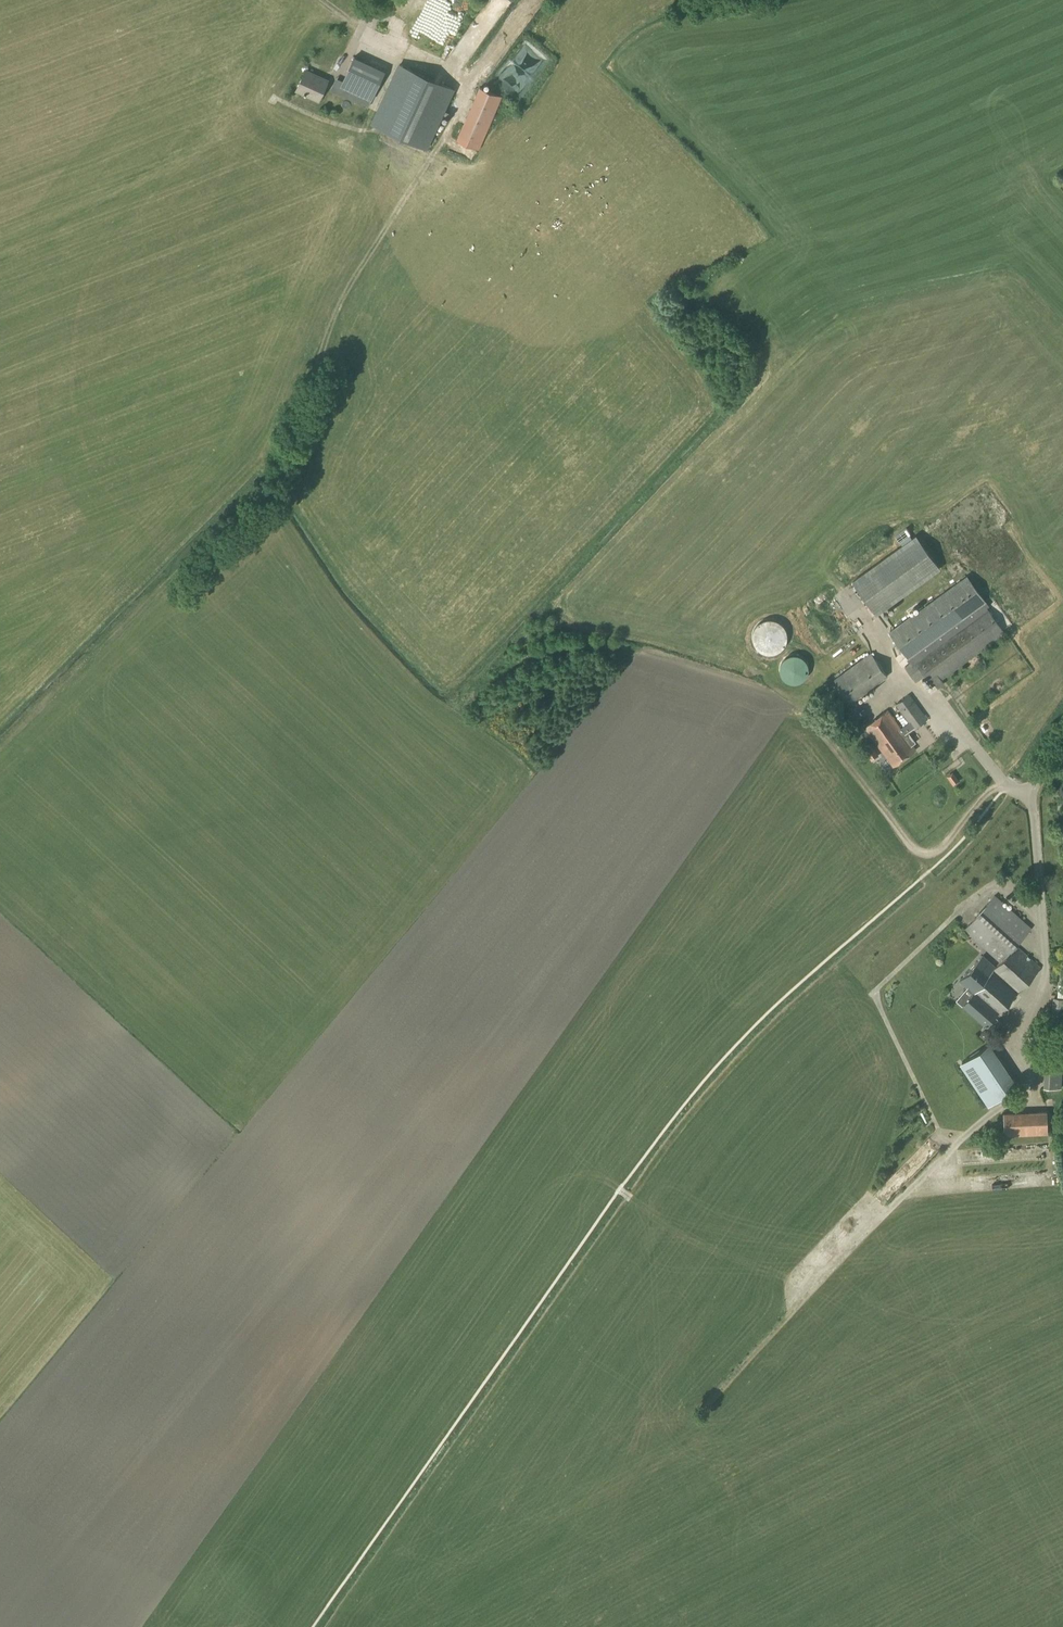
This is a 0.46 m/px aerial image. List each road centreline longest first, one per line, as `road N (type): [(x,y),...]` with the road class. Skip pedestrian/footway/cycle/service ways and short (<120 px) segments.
road 1 (track): [(418,178),(335,311),(289,443),(255,489),(0,749)]
road 2 (track): [(467,86),(418,178),(367,139),(271,104),(268,88),(320,17),(361,28)]

